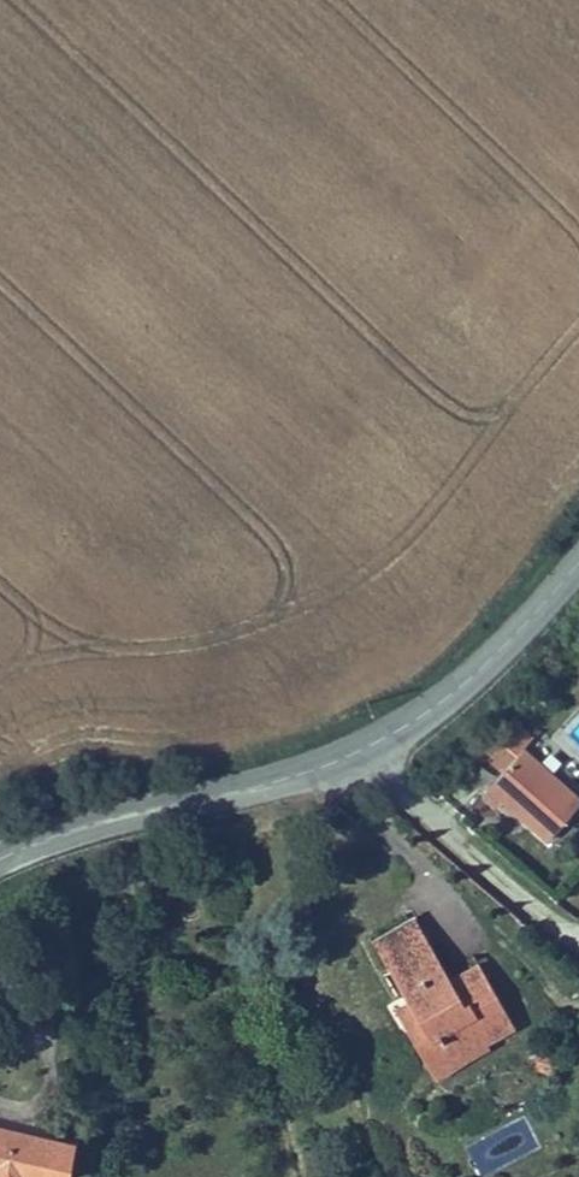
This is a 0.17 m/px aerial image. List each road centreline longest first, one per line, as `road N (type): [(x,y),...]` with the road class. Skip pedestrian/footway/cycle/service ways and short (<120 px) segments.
road 1 (secondary): [(0,863),(81,822),(384,742)]
road 2 (secondary): [(384,742),(501,661),(578,567)]
road 3 (unclassified): [(578,899),(384,742)]

